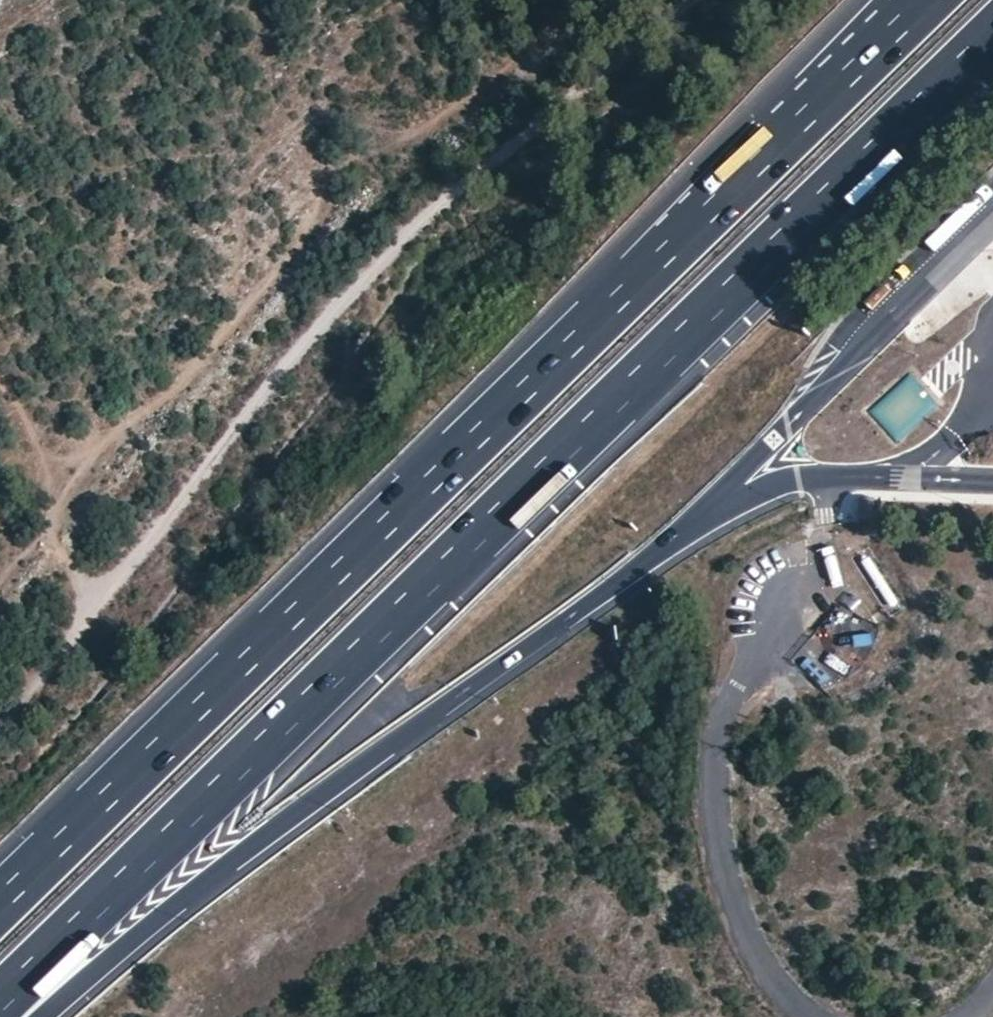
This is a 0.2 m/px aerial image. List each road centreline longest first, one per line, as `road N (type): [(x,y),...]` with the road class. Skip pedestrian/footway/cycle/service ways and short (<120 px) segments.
road 1 (motorway): [(0,998),(992,27)]
road 2 (motorway): [(925,0),(0,900)]
road 3 (unclassified): [(679,0),(390,246),(0,682)]
road 4 (motorway): [(42,1016),(204,879),(748,483)]
road 5 (unclassified): [(806,1016),(763,985),(730,907),(712,817),(716,733),(736,686),(794,619)]
road 6 (track): [(0,383),(30,432),(54,504),(53,532),(79,588)]

